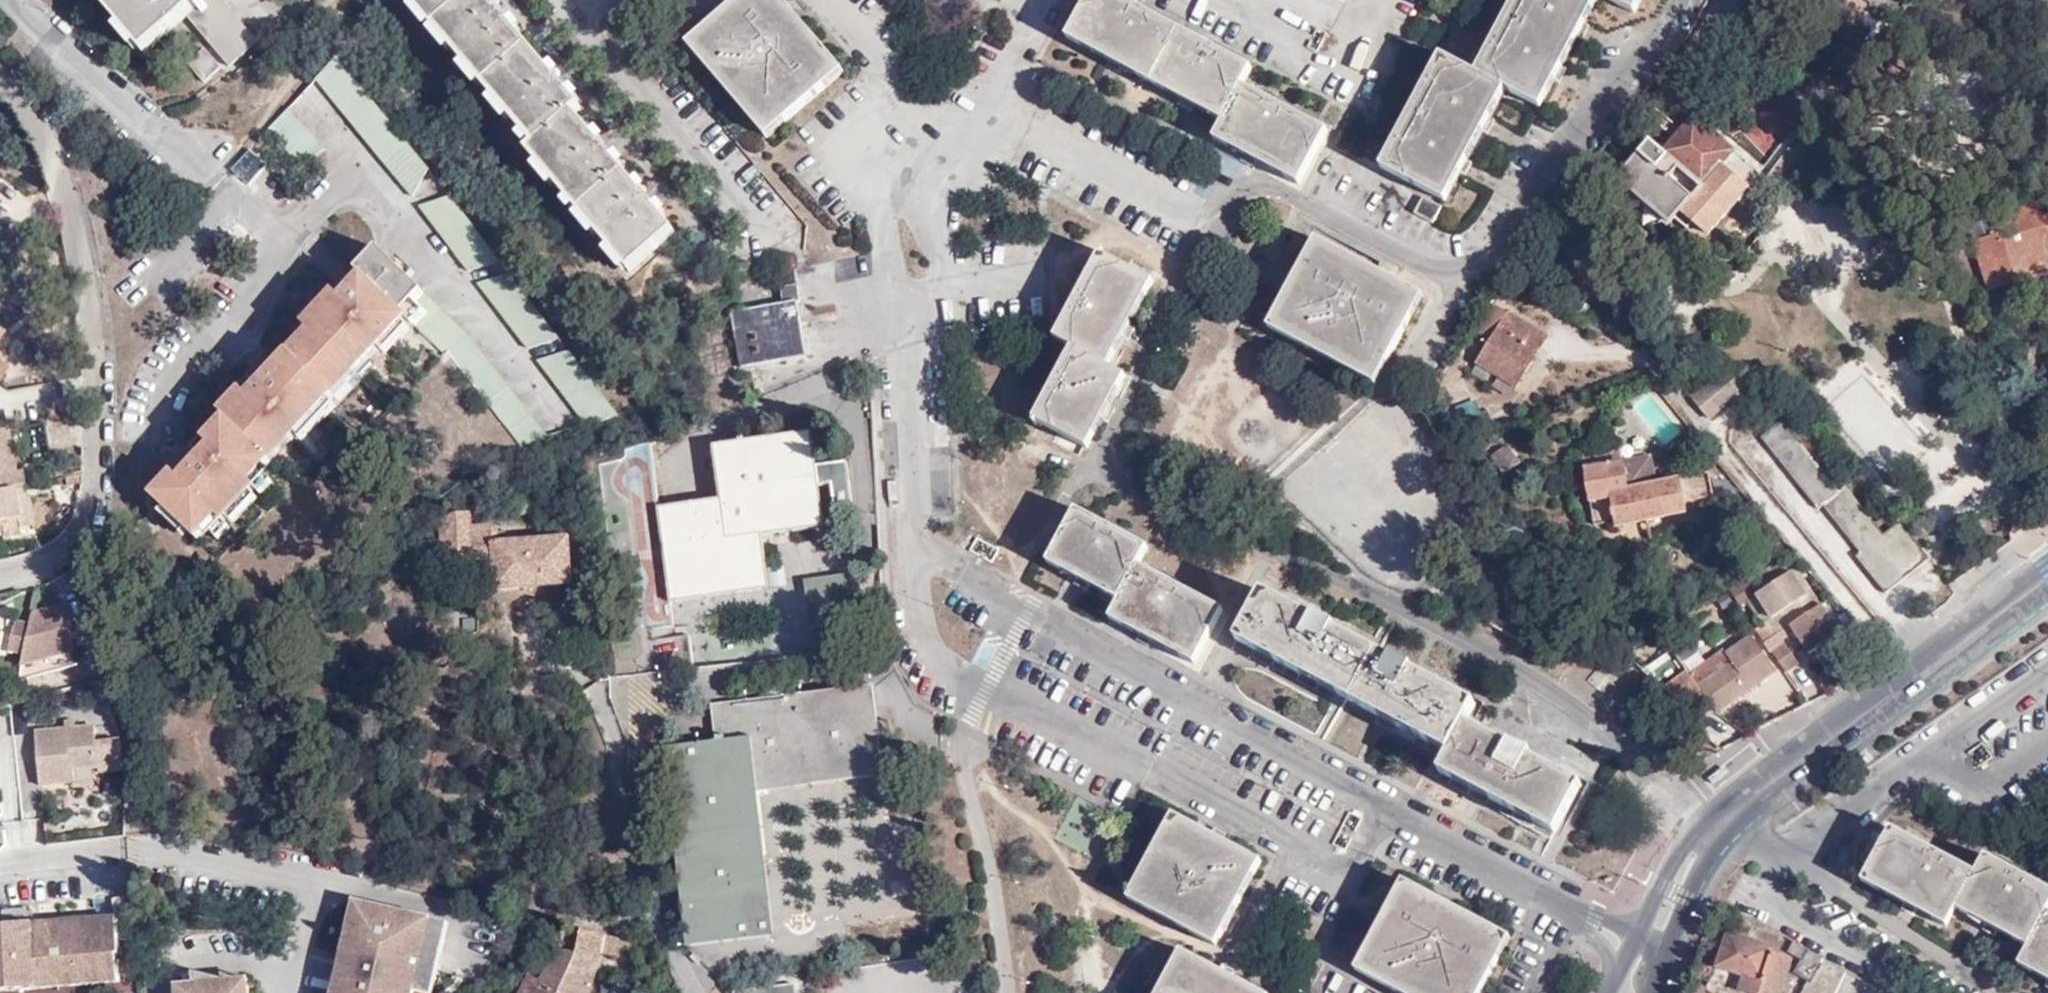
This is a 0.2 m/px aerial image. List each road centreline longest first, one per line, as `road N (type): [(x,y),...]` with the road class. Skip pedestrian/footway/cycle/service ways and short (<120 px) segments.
road 1 (residential): [(0,77),(51,140),(75,226),(95,434),(91,506),(48,557),(0,575)]
road 2 (secondary): [(1704,837),(2047,576)]
road 3 (secondary): [(1704,837),(1661,882),(1608,992)]
road 4 (secondary): [(1651,992),(1704,837)]

